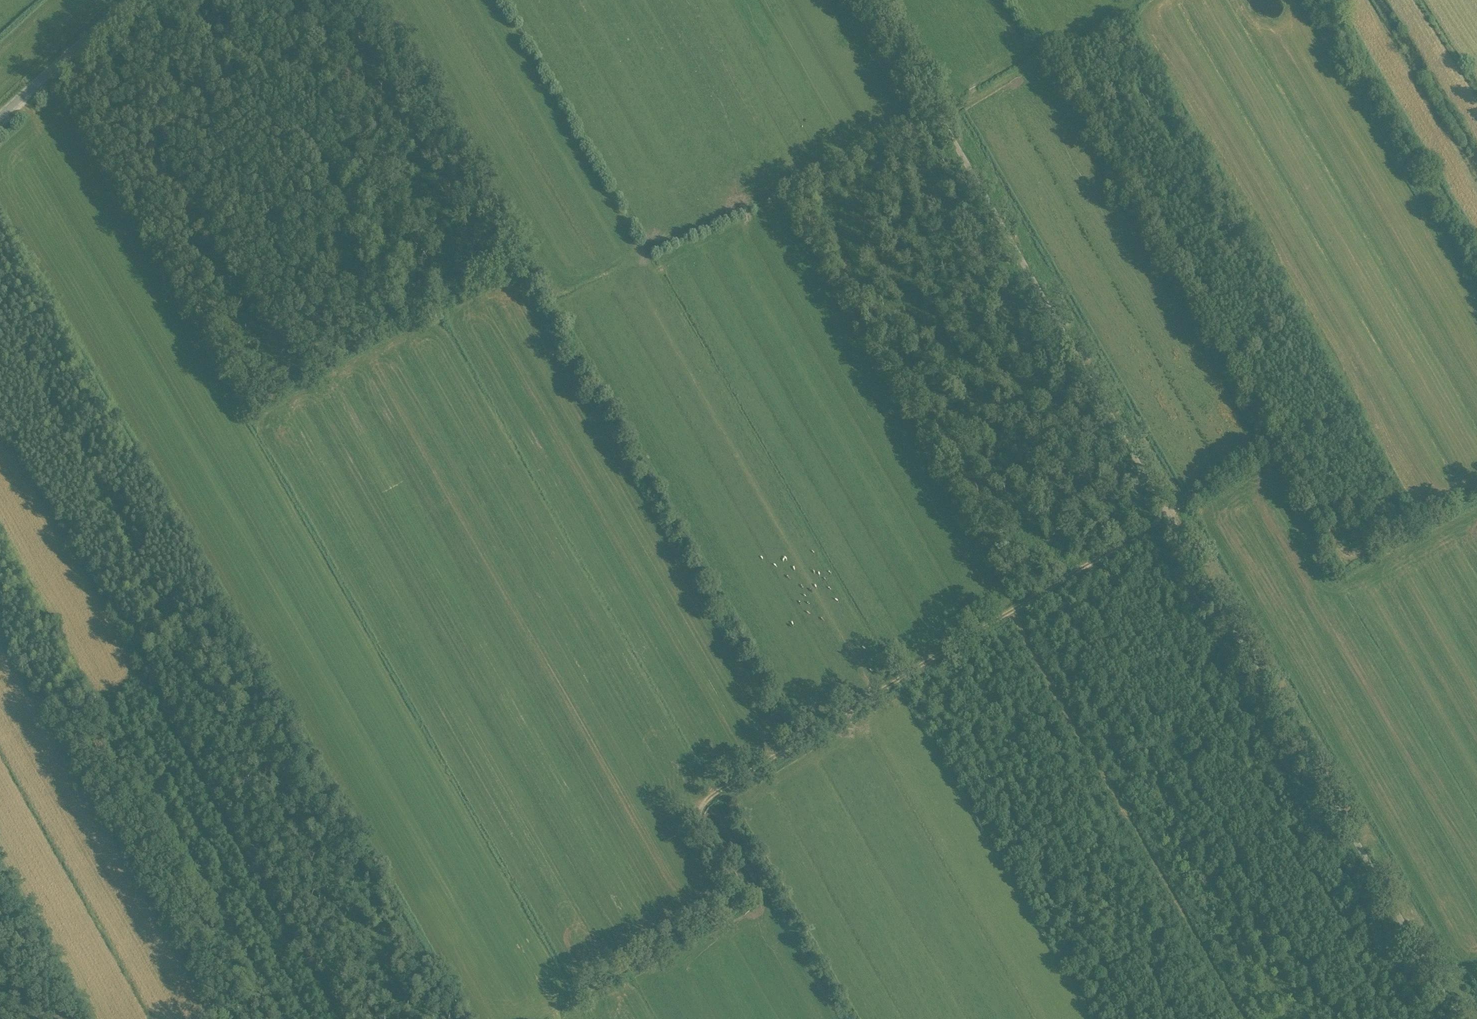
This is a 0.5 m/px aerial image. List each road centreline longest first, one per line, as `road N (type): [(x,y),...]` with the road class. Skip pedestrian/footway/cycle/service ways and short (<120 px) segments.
road 1 (unclassified): [(1457,1018),(870,0)]
road 2 (tertiary): [(0,116),(130,0)]

